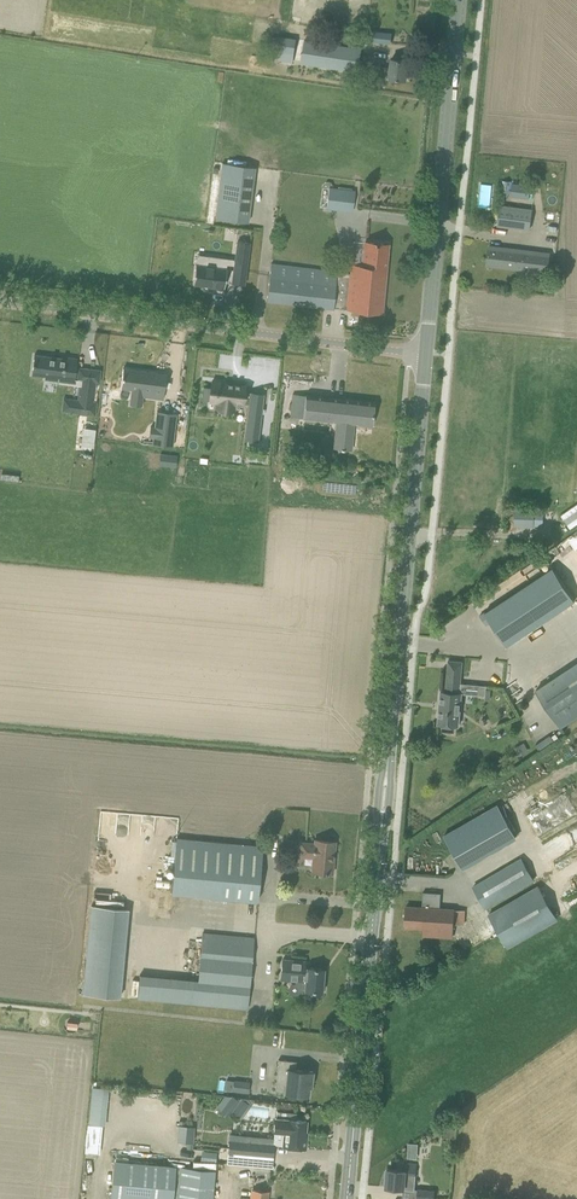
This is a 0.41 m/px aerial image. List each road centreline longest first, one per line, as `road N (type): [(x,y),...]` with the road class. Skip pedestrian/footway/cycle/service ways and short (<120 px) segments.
road 1 (unclassified): [(426,353),(0,302)]
road 2 (tertiary): [(387,771),(426,353)]
road 3 (tertiary): [(349,1198),(382,828)]
road 4 (tertiary): [(426,353),(458,0)]

